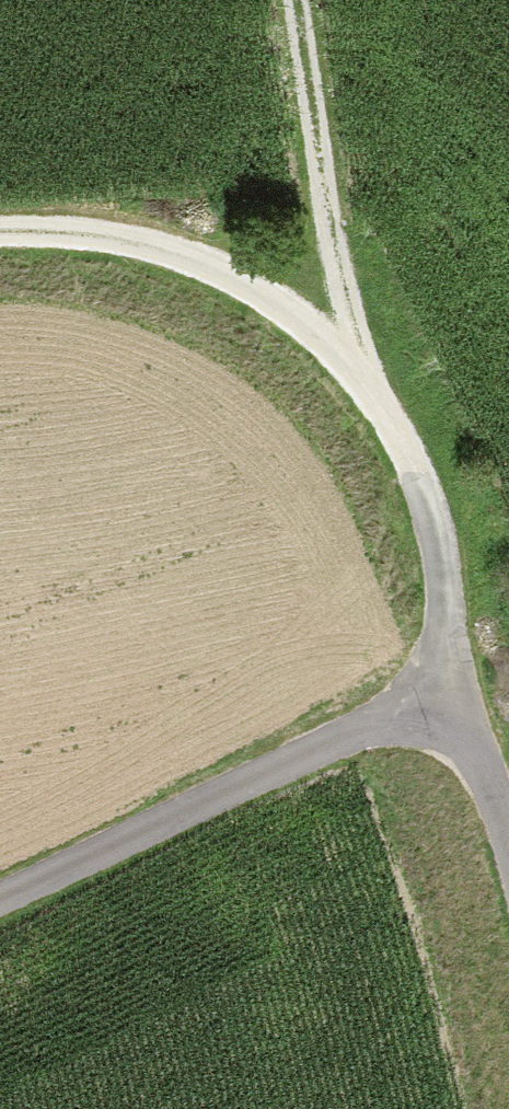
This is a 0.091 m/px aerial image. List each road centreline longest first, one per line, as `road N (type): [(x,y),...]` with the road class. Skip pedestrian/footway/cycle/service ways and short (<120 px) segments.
road 1 (unclassified): [(508,849),(451,704),(375,724),(0,894)]
road 2 (track): [(365,385),(283,309),(201,263),(109,237),(0,226)]
road 3 (track): [(293,0),(365,385)]
road 4 (track): [(365,385),(419,477),(441,562),(451,704)]

